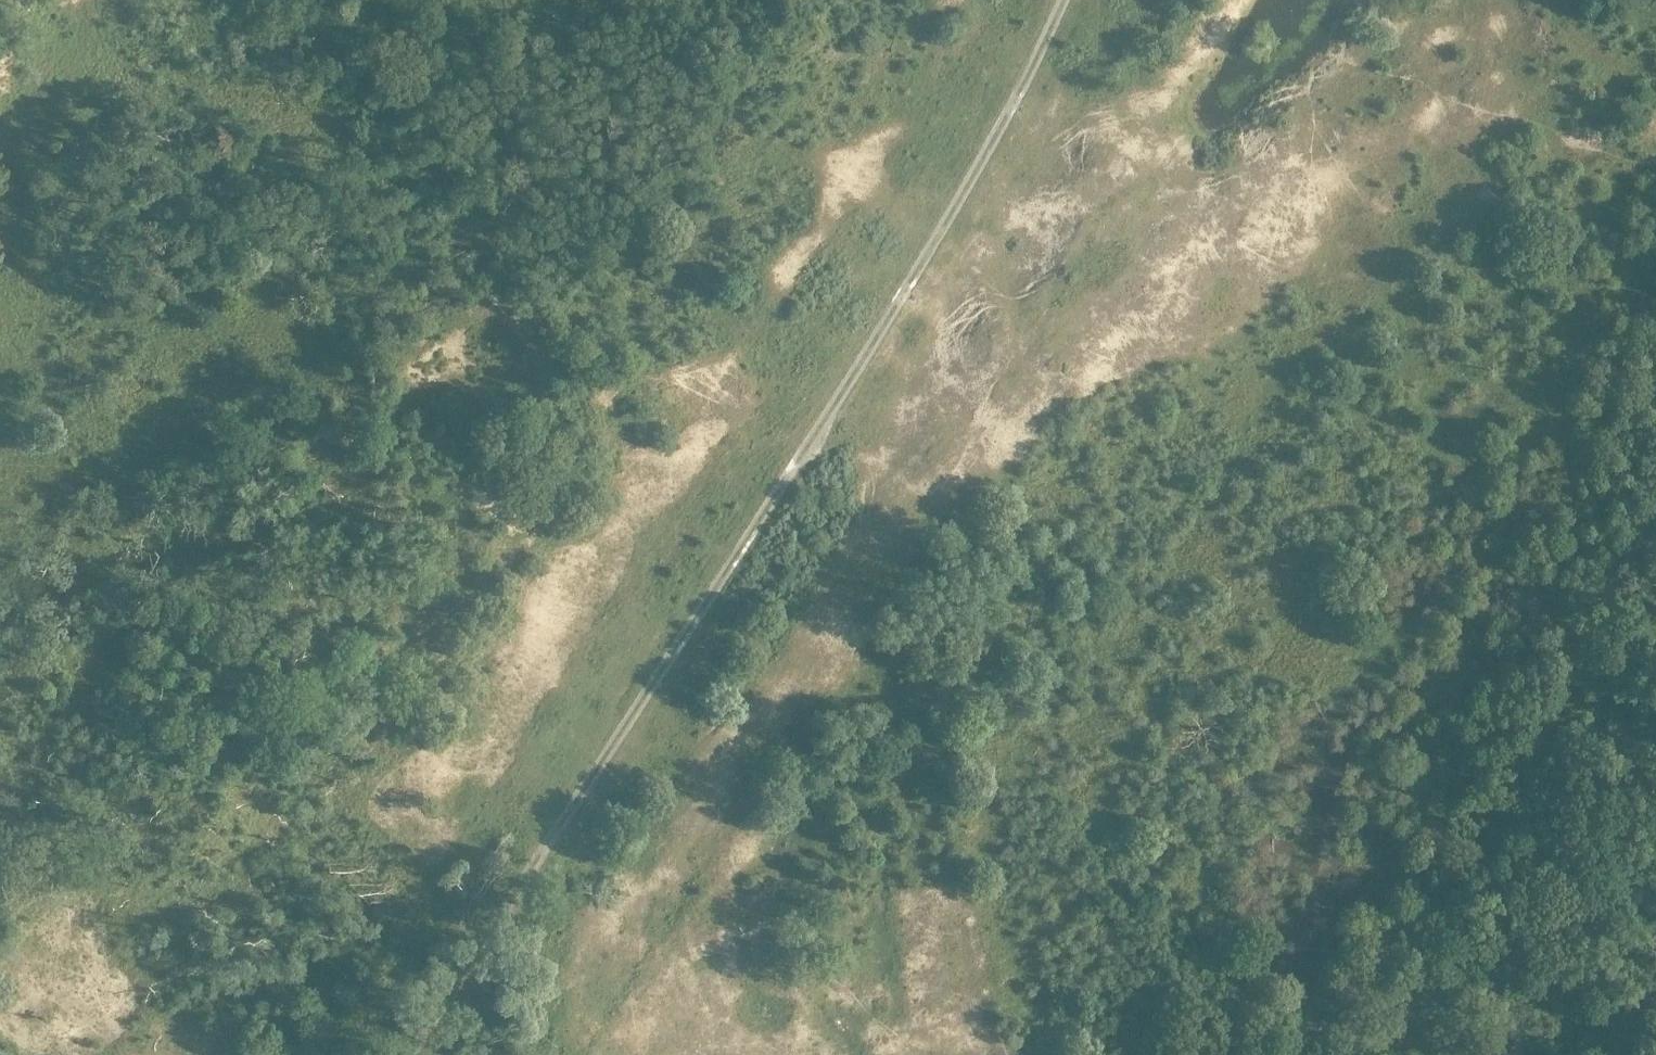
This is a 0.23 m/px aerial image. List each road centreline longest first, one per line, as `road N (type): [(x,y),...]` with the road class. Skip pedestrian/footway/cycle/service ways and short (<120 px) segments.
road 1 (track): [(1289,1054),(1455,876),(1508,801),(1655,513)]

